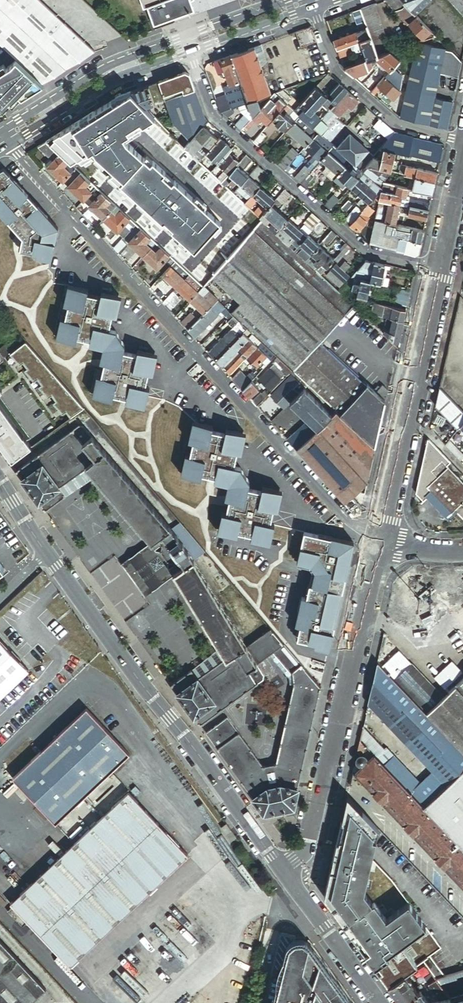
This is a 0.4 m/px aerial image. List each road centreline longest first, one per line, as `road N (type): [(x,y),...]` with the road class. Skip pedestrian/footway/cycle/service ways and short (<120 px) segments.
road 1 (unknown): [(462,159),(305,851),(283,874)]
road 2 (tertiary): [(47,552),(379,1002)]
road 3 (residential): [(378,545),(7,138)]
road 4 (residential): [(188,44),(214,119),(368,253),(438,268)]
road 5 (residential): [(313,0),(338,72),(398,126),(462,142)]
road 6 (tertiary): [(188,44),(110,73),(7,138)]
road 7 (tertiary): [(312,0),(188,44)]

